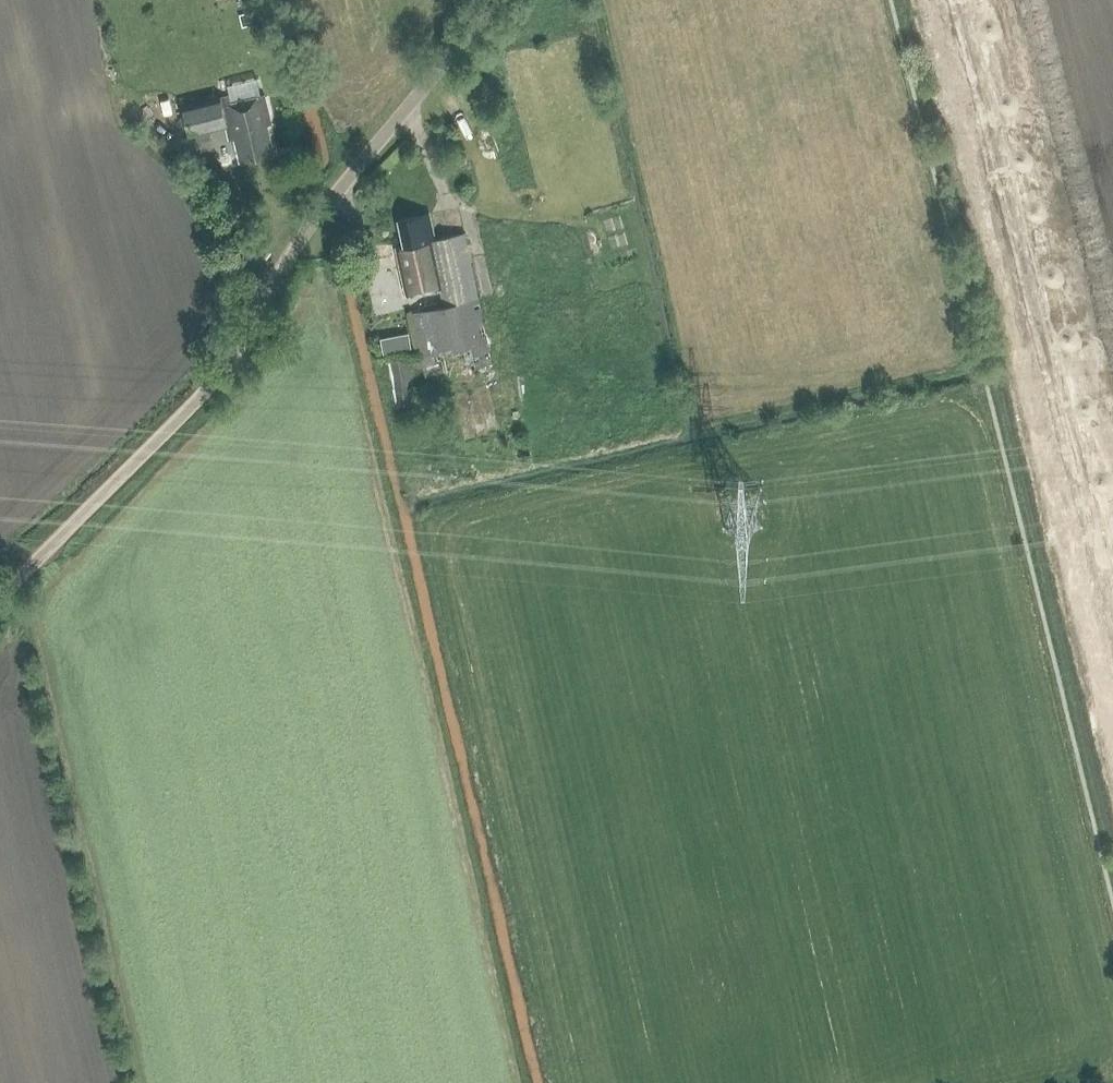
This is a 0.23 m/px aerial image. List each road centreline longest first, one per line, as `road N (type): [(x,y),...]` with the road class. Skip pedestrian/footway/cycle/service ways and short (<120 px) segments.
road 1 (unclassified): [(0,596),(206,393),(298,241),(500,0)]

